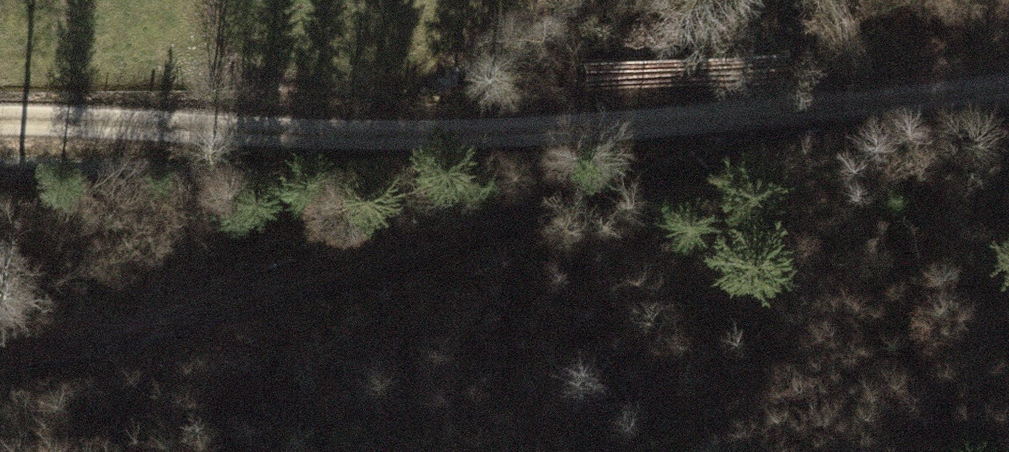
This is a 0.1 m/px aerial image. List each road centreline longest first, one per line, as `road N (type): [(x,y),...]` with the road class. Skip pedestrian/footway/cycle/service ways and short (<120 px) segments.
road 1 (track): [(1008,82),(812,108),(409,141),(192,124),(0,124)]
road 2 (track): [(812,108),(694,170),(0,362)]

